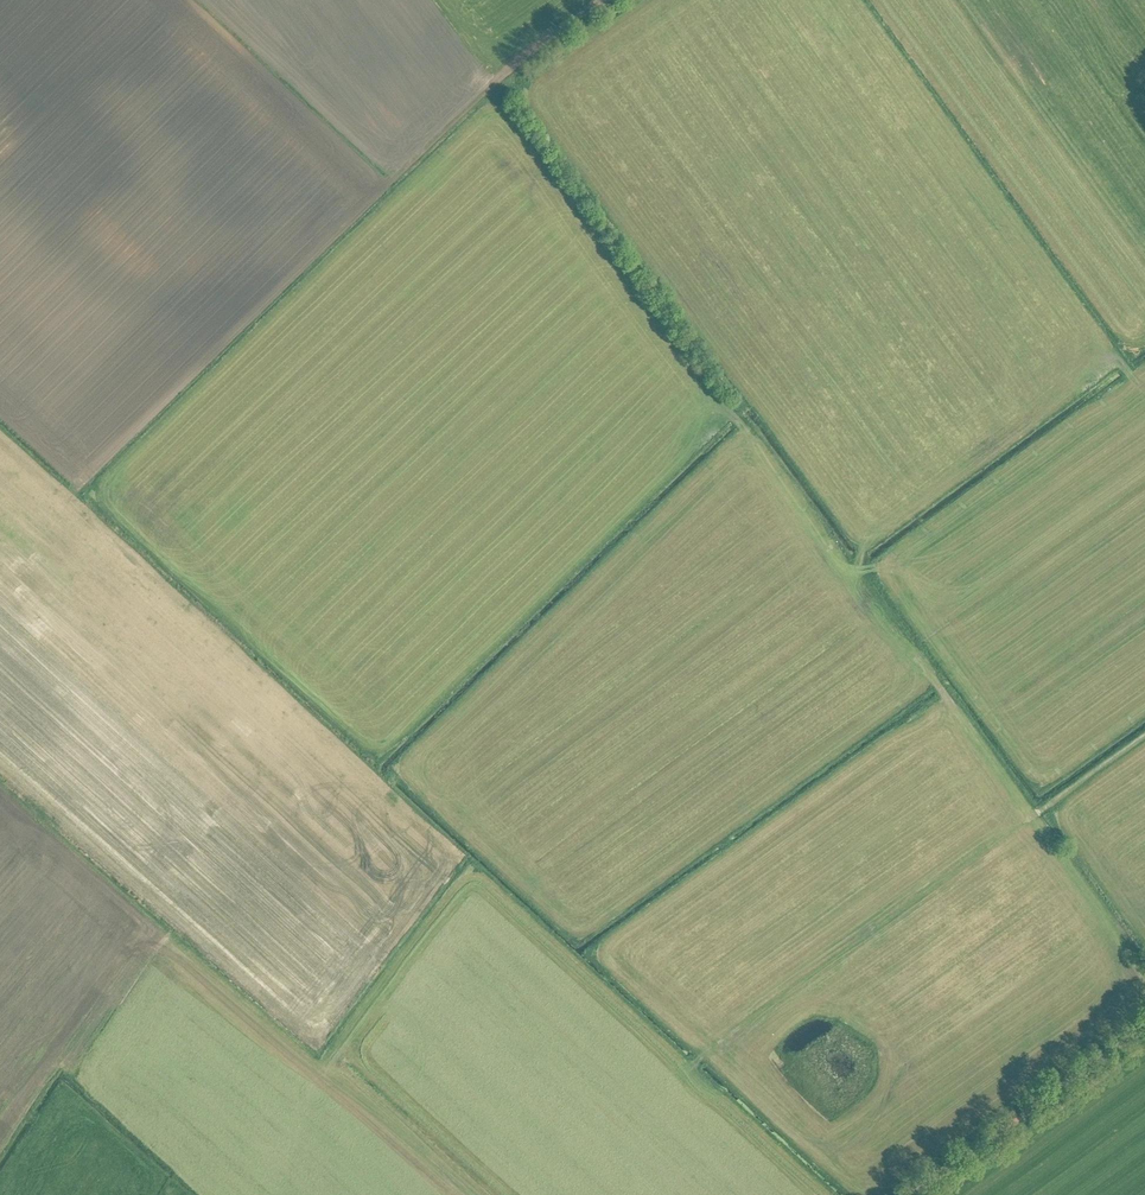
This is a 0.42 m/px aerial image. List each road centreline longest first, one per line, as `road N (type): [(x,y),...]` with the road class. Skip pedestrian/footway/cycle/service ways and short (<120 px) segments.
road 1 (unclassified): [(914,1194),(1144,1026)]

